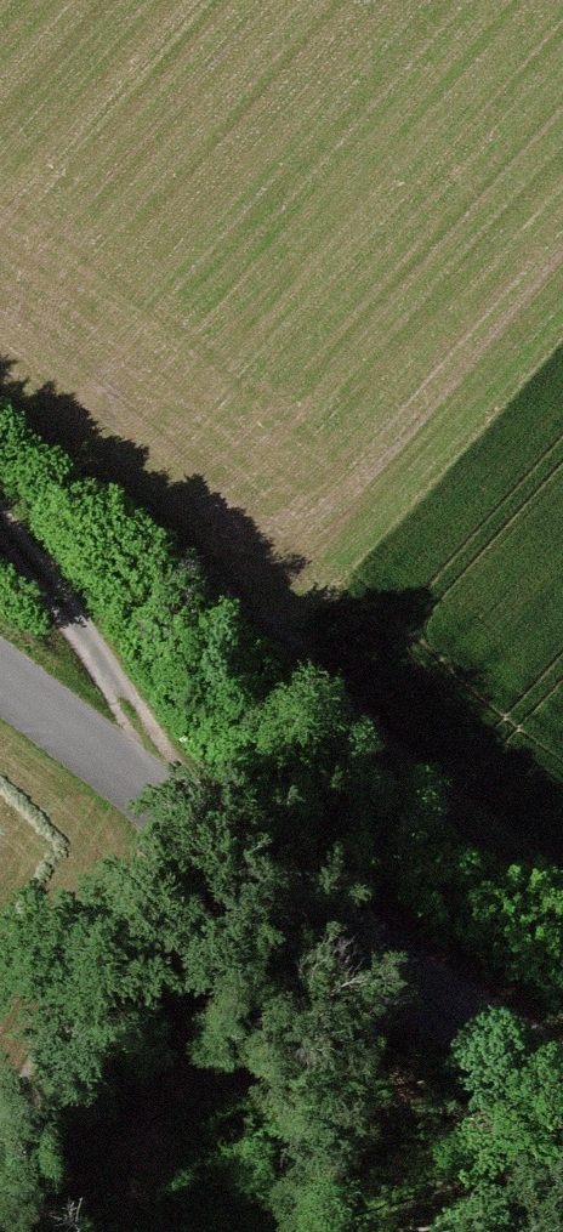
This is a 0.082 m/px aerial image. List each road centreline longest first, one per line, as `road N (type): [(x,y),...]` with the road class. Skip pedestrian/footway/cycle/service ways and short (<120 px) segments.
road 1 (track): [(562,844),(157,504),(0,402)]
road 2 (unclassified): [(562,1069),(119,772),(0,677)]
road 3 (track): [(172,808),(144,880),(0,1145)]
road 4 (track): [(172,808),(161,753),(48,577),(0,523)]

